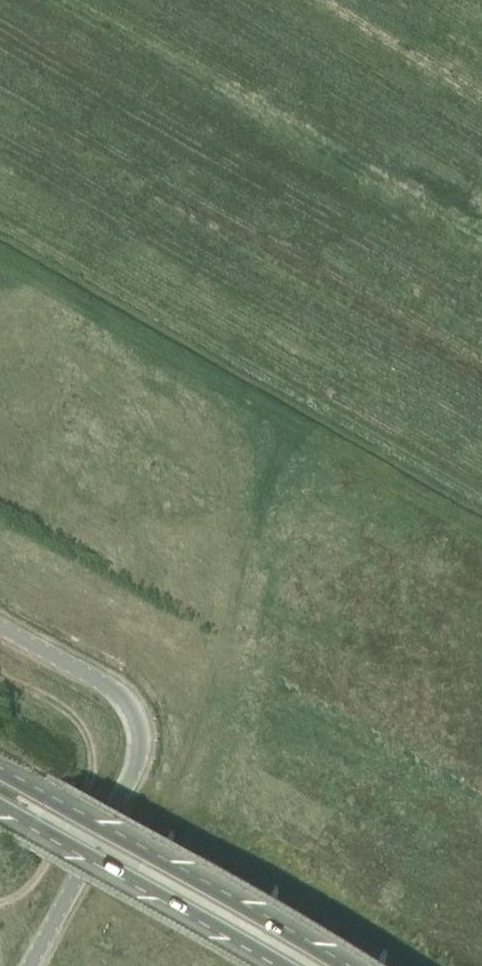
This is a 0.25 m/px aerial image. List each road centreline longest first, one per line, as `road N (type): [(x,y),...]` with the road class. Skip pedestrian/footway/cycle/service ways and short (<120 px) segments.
road 1 (residential): [(28,965),(121,792),(138,736),(127,702),(0,626)]
road 2 (primary): [(359,965),(0,768)]
road 3 (primary): [(0,804),(290,965)]
road 4 (track): [(0,677),(74,713),(95,750),(93,769),(22,897),(0,905)]

